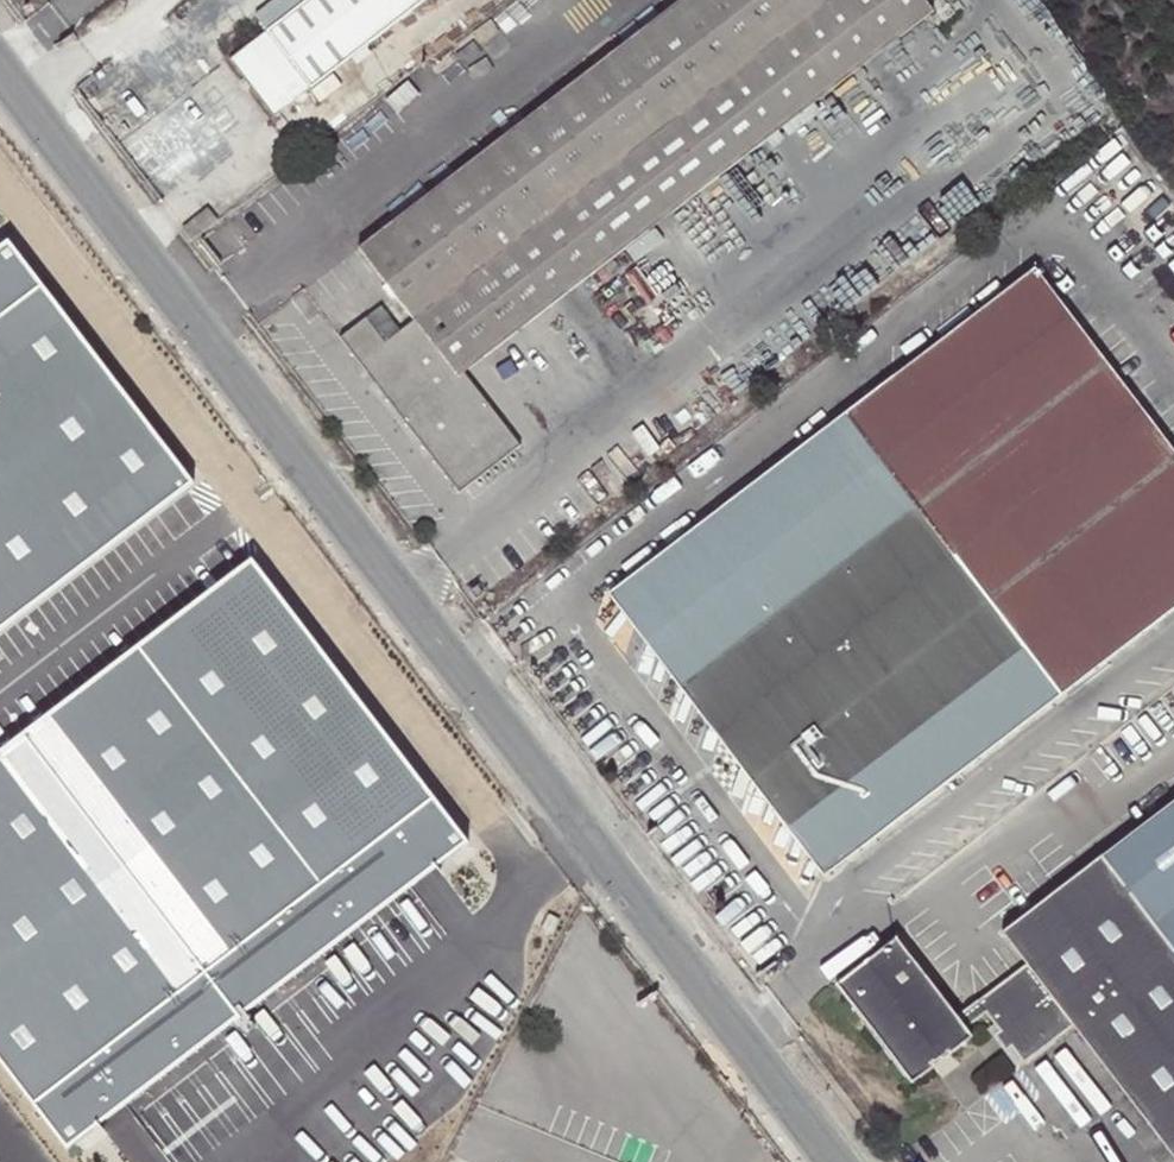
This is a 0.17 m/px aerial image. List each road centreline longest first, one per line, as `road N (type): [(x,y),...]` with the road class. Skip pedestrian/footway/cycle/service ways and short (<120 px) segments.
road 1 (unclassified): [(0,67),(835,1161)]

